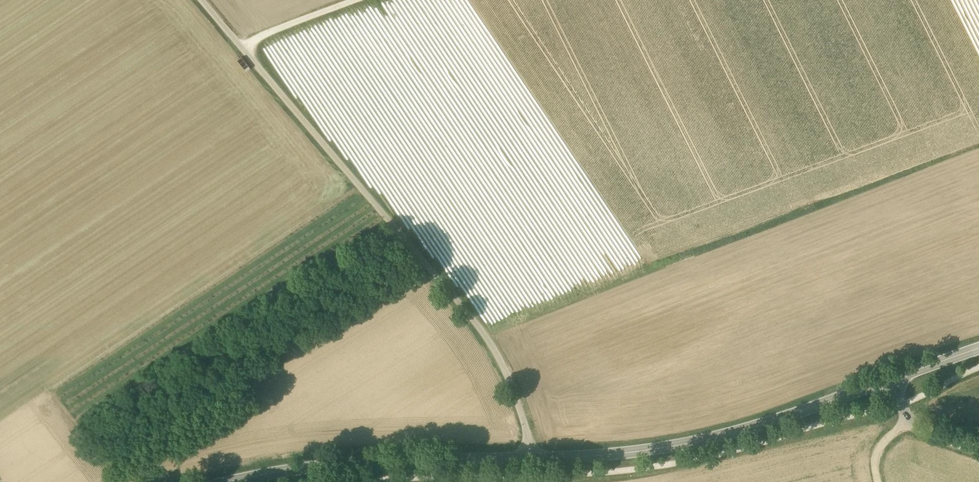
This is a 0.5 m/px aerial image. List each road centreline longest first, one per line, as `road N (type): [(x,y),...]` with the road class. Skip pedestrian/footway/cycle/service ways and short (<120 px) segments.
road 1 (unclassified): [(529,458),(527,431),(491,346),(202,0)]
road 2 (secondary): [(529,458),(713,438),(895,378)]
road 3 (secondary): [(234,481),(368,461),(529,458)]
road 4 (track): [(242,48),(361,0)]

